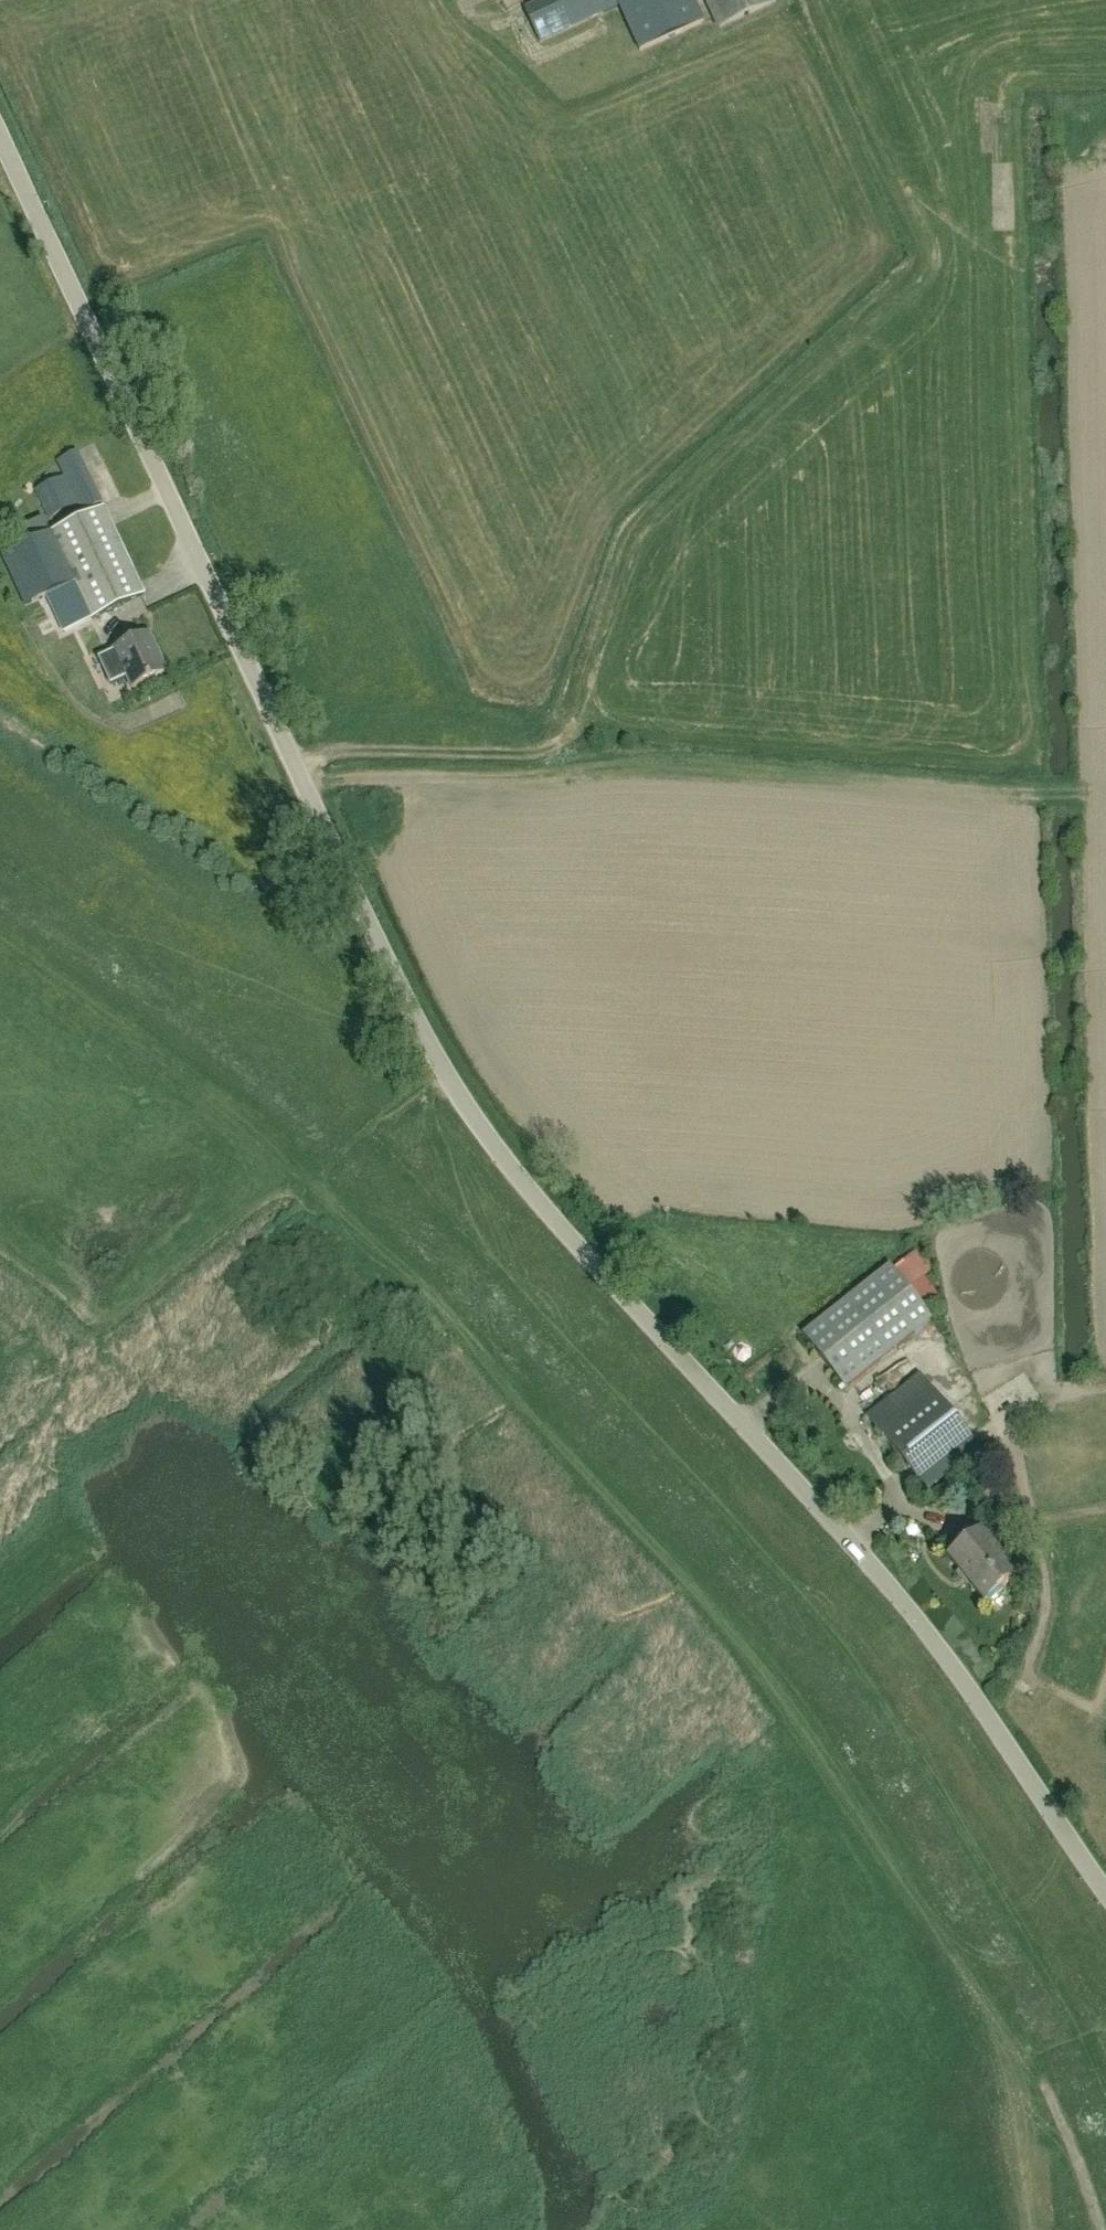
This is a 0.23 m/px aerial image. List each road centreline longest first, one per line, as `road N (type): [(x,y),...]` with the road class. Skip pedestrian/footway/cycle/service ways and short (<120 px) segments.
road 1 (unclassified): [(1105,1892),(987,1712),(884,1578),(511,1168),(440,1067),(0,137)]

